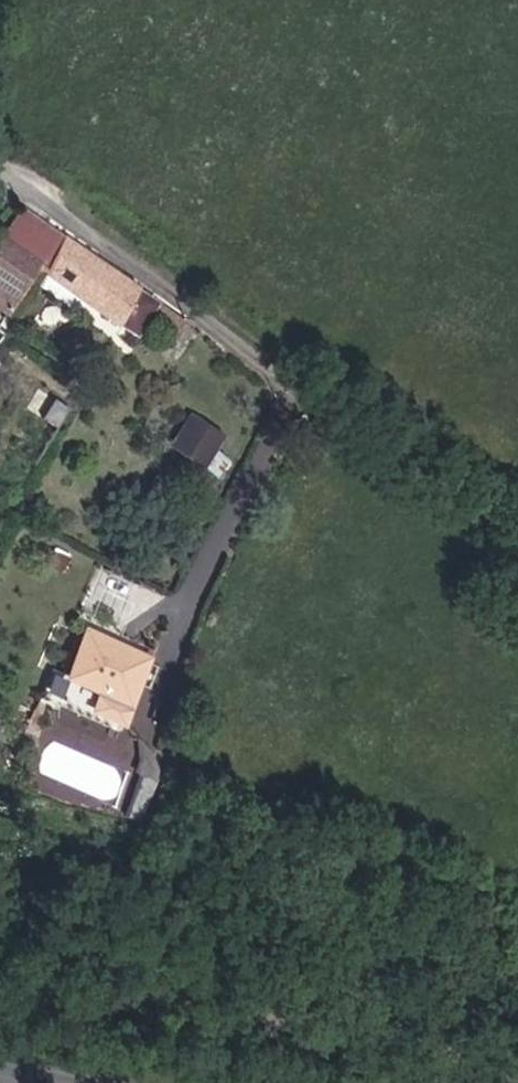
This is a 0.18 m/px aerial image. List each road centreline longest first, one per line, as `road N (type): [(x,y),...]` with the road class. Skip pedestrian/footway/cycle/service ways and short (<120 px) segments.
road 1 (residential): [(0,169),(274,363),(287,391),(134,727)]
road 2 (track): [(0,992),(163,1000),(314,1024),(438,1047),(517,1075)]
road 3 (track): [(517,506),(367,419),(287,391)]

